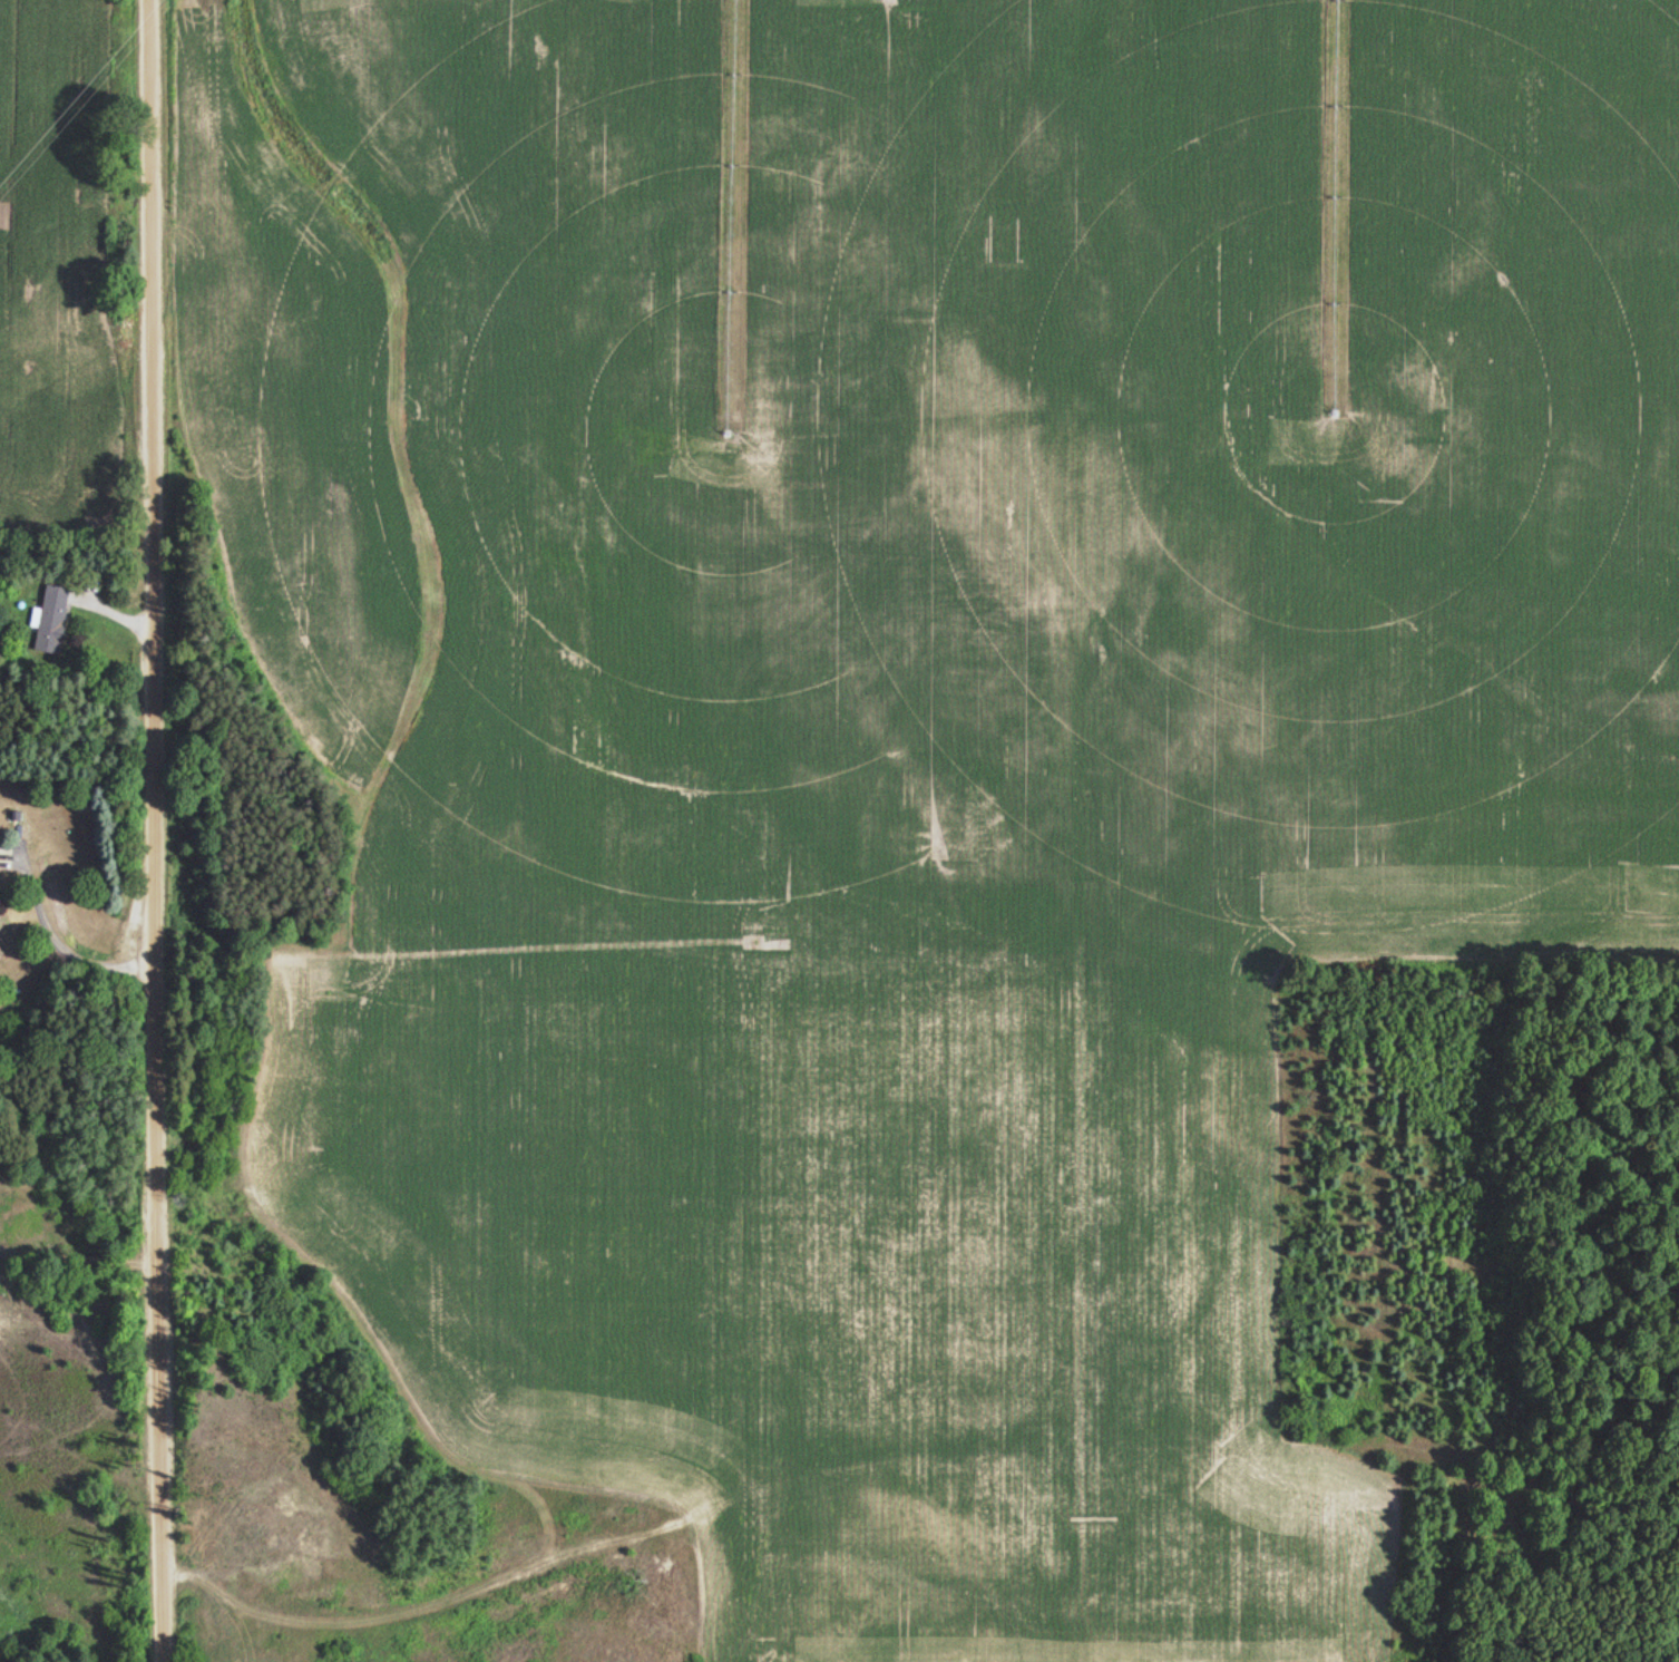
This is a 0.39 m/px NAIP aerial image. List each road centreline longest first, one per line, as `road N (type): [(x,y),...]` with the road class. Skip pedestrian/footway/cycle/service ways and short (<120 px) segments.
road 1 (residential): [(144,1661),(128,0)]

